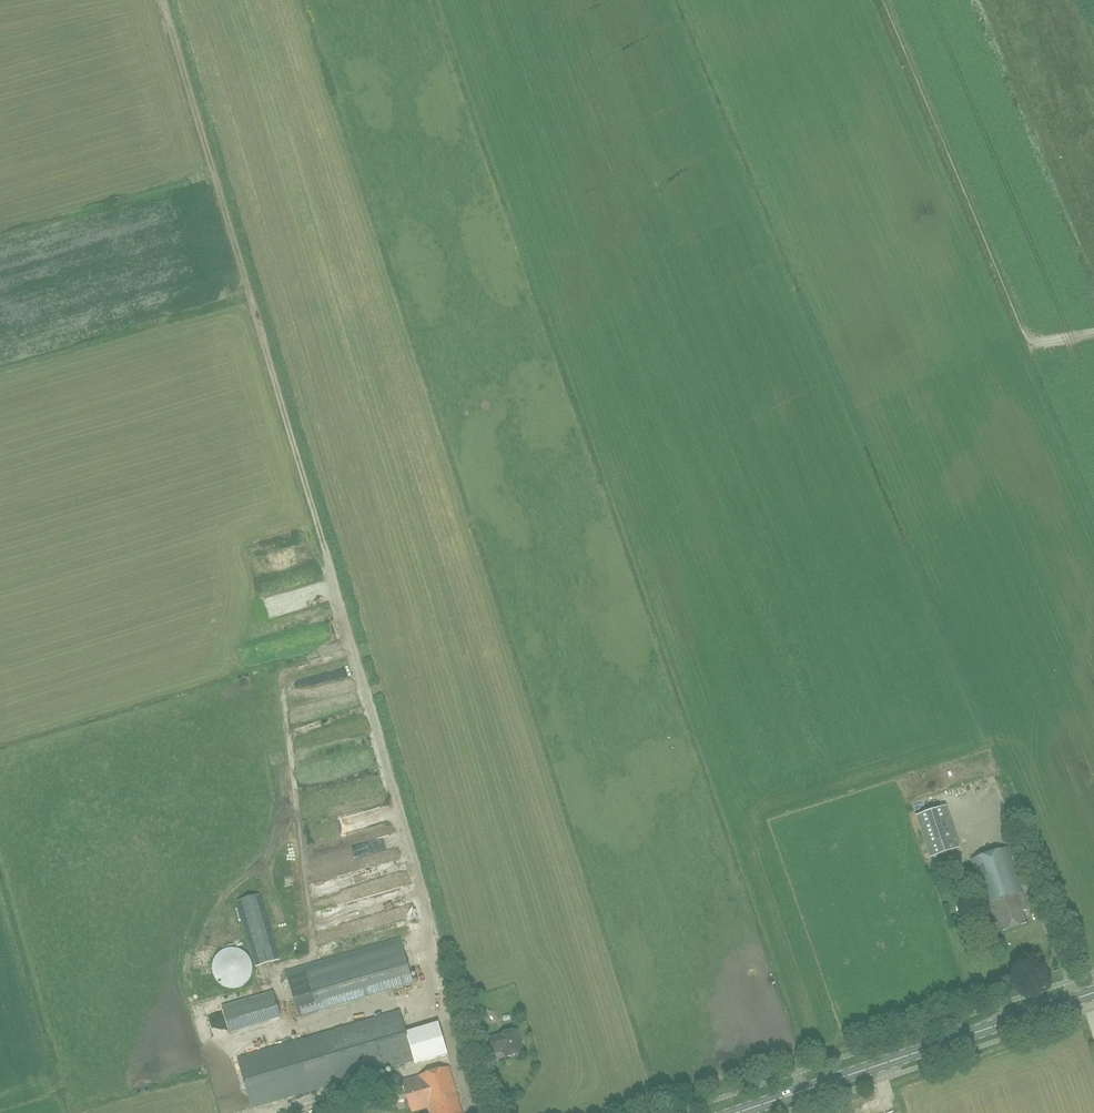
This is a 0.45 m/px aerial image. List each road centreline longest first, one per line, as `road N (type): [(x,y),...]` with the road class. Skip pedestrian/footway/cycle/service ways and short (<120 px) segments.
road 1 (primary): [(738,1112),(1093,993)]

